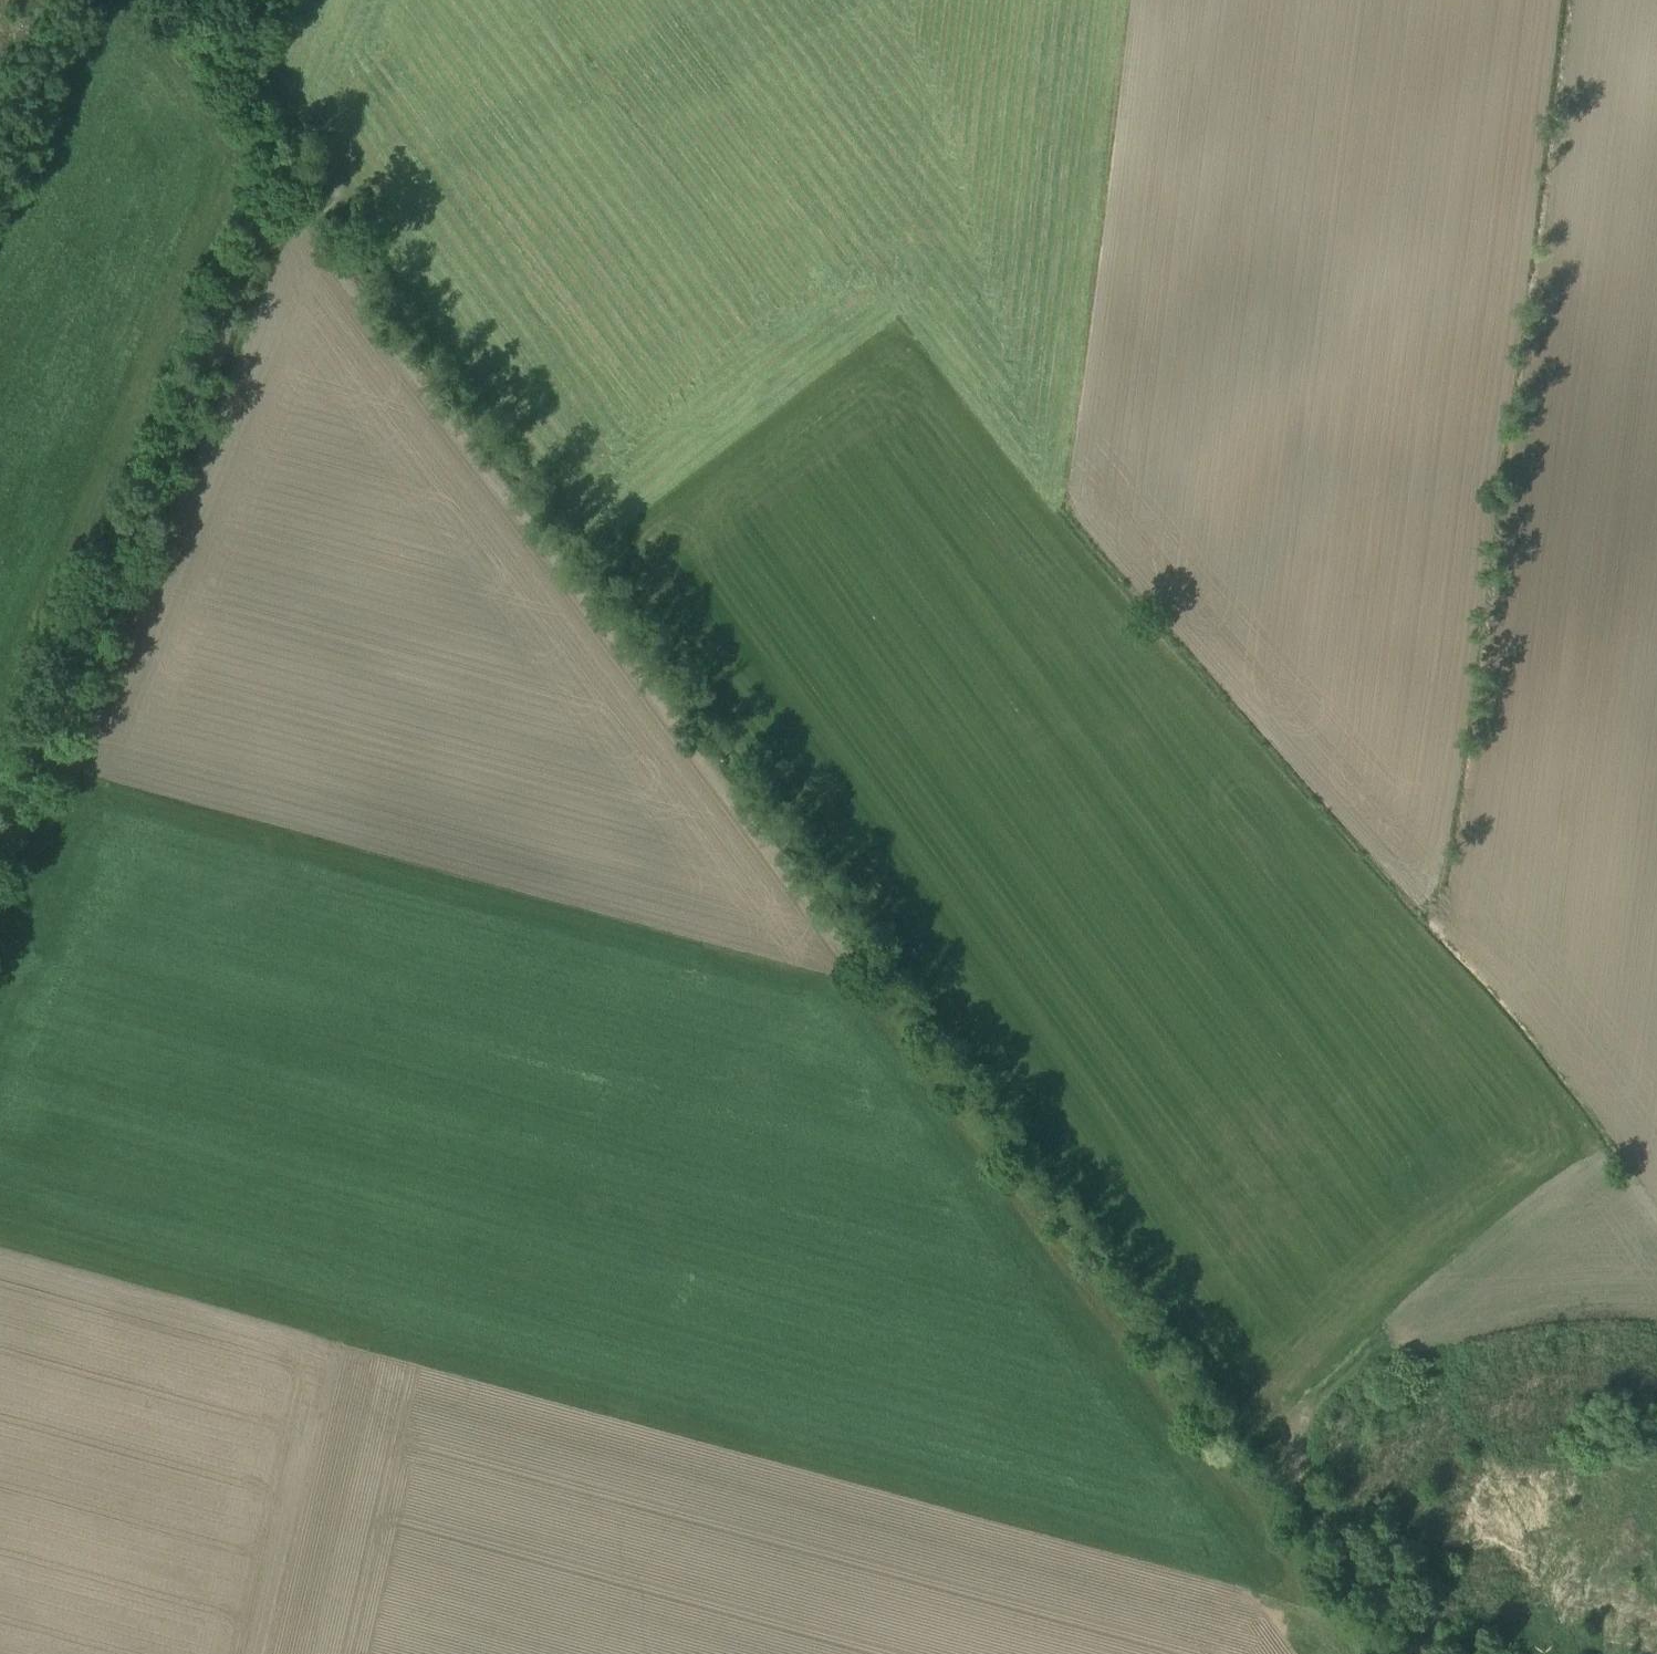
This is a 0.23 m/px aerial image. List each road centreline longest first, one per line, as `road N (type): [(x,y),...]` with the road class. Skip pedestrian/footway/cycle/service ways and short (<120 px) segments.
road 1 (track): [(327,206),(259,247),(232,289),(0,833)]
road 2 (track): [(1425,1653),(1323,1514),(1294,1425),(1309,1398),(1372,1340),(1399,1331)]

